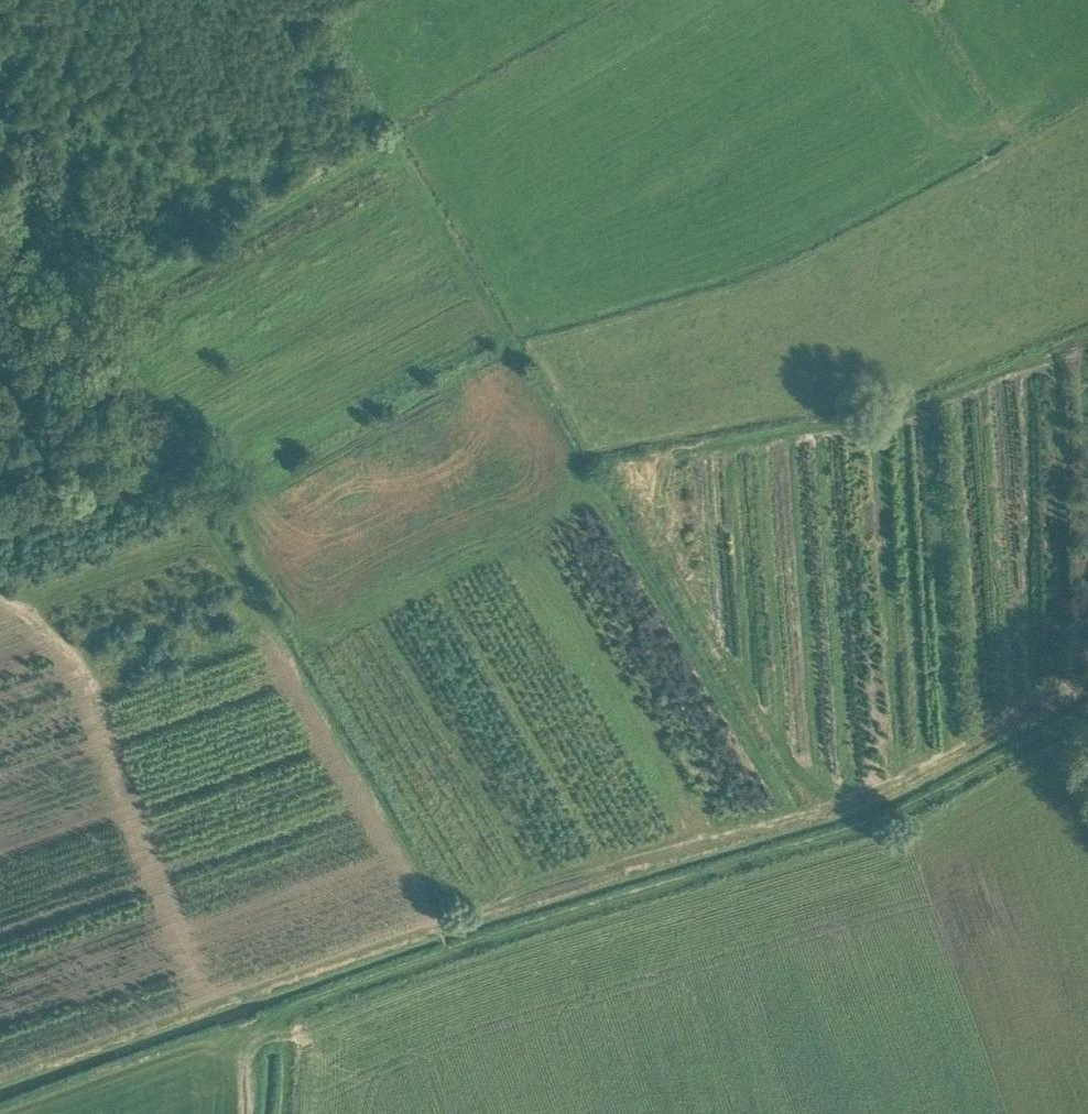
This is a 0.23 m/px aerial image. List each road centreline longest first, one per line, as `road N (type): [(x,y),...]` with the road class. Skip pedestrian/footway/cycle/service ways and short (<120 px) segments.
road 1 (track): [(216,543),(183,484),(165,464),(142,461),(0,518)]

